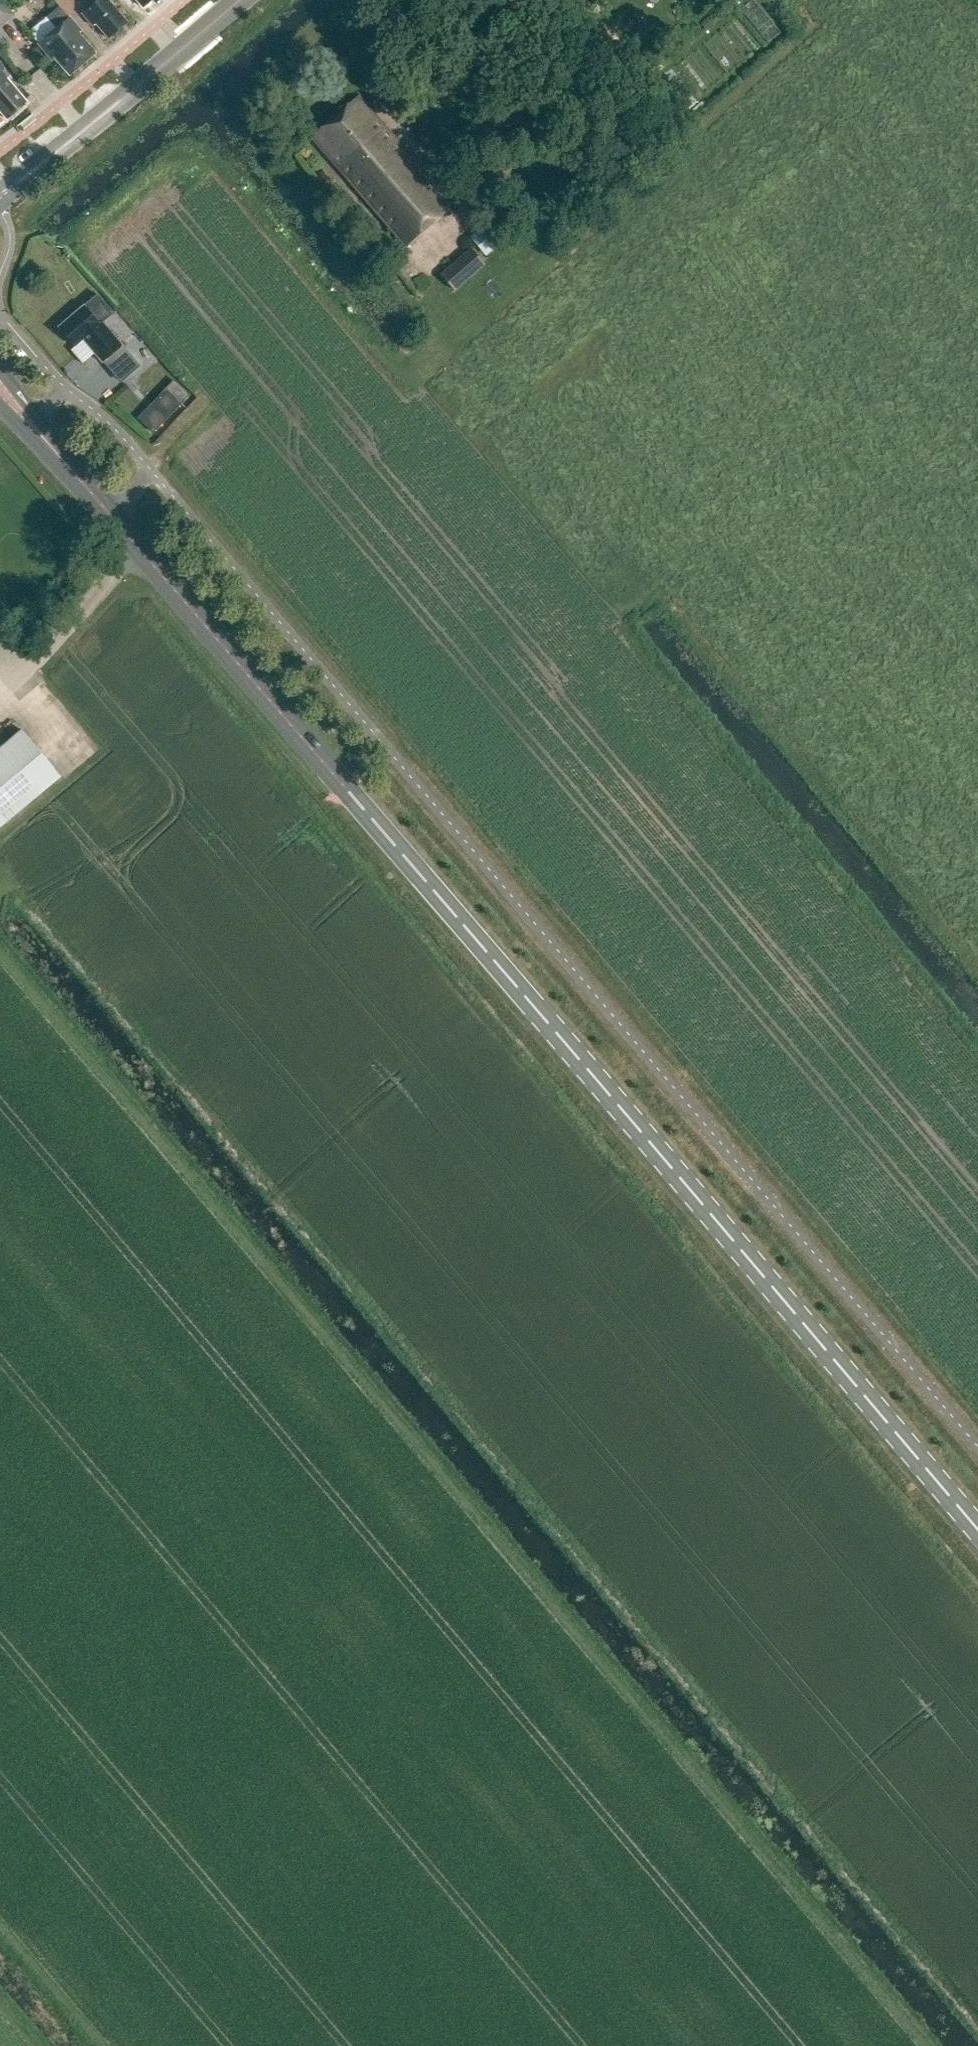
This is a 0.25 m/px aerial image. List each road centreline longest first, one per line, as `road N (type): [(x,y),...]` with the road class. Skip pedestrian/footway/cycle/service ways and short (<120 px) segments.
road 1 (primary): [(977,1528),(0,388)]
road 2 (tertiary): [(0,199),(239,0)]

